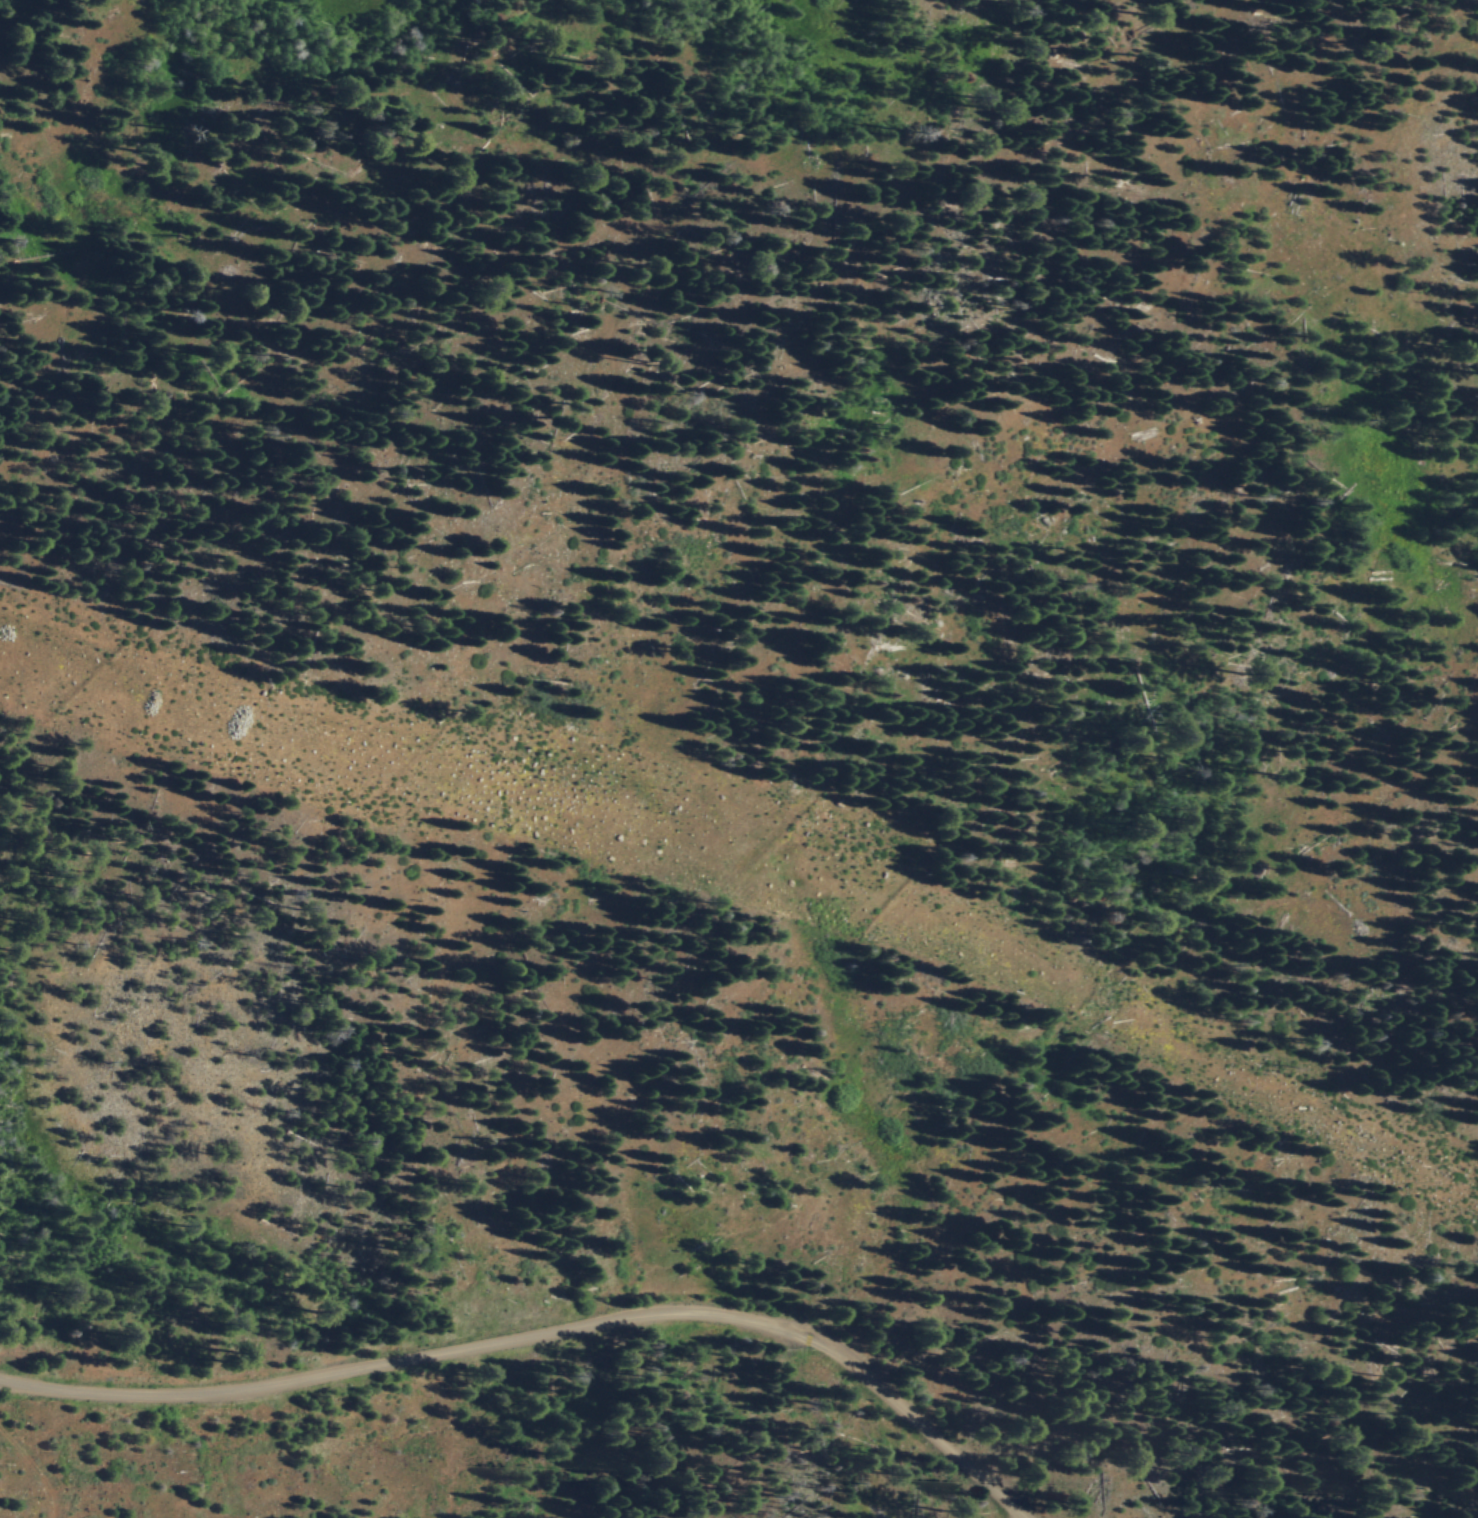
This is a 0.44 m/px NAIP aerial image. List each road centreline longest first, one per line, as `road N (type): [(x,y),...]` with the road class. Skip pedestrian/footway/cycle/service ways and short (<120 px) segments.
road 1 (residential): [(1020,1517),(857,1374),(801,1336),(711,1314),(637,1314),(175,1394),(0,1378)]
road 2 (track): [(0,1412),(58,1517)]

